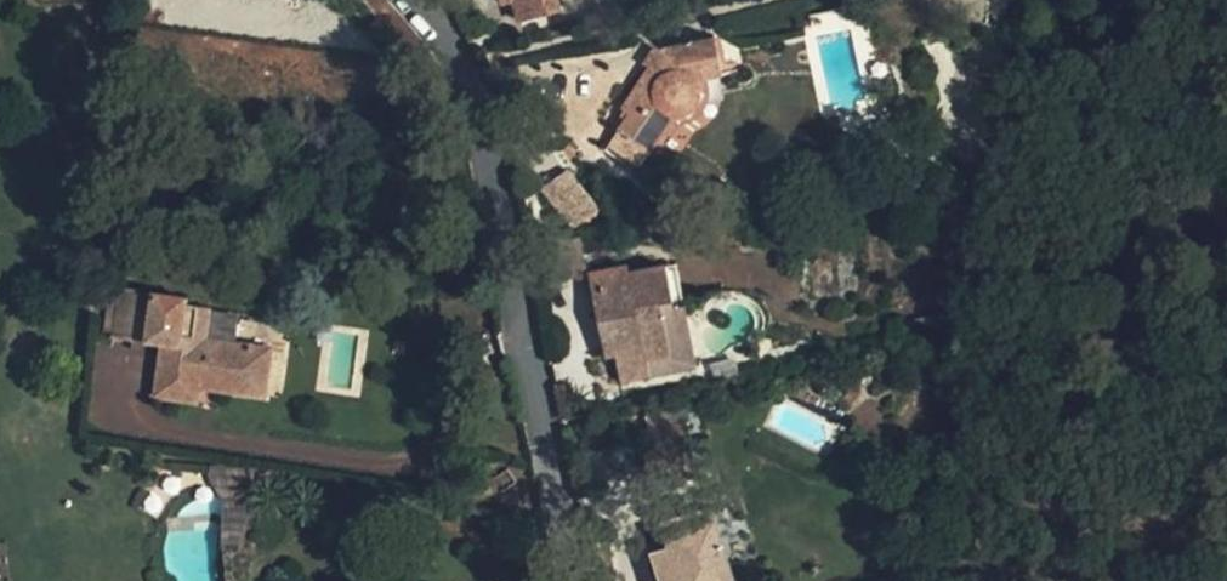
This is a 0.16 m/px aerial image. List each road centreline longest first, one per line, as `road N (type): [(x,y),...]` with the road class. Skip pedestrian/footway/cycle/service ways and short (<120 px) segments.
road 1 (residential): [(578,580),(532,336),(522,232),(465,71),(410,0)]

